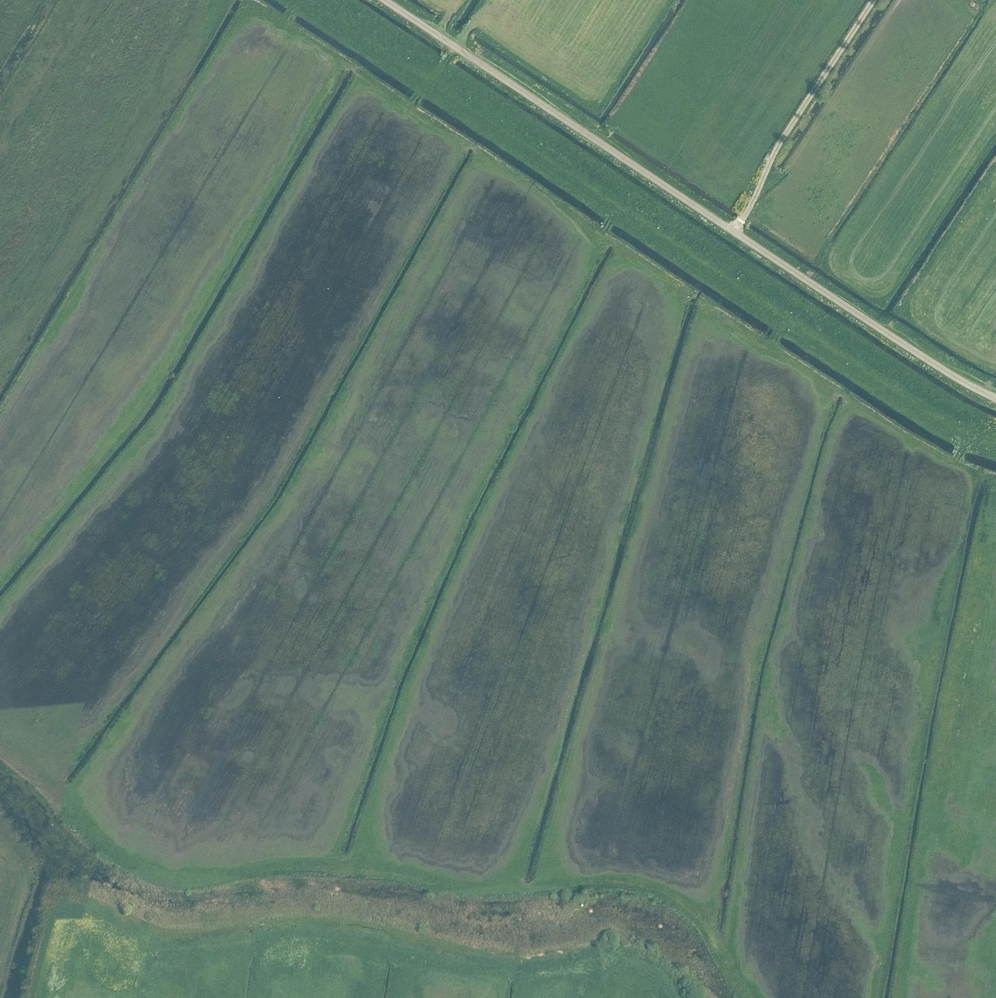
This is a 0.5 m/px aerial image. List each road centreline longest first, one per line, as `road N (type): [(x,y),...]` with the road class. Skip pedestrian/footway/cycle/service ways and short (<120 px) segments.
road 1 (unclassified): [(995,397),(383,0)]

